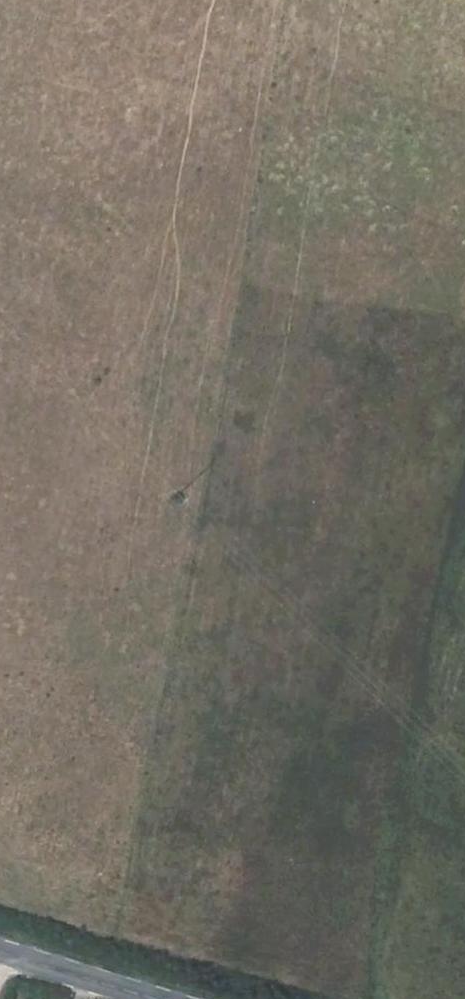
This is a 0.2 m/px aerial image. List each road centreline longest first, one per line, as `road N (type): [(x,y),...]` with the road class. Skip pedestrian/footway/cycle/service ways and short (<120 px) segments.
road 1 (secondary): [(149,998),(10,954)]

